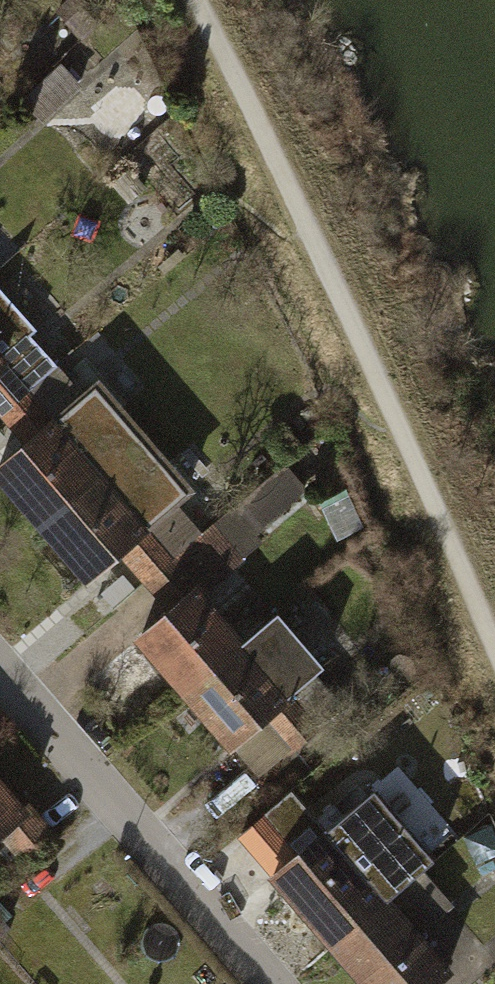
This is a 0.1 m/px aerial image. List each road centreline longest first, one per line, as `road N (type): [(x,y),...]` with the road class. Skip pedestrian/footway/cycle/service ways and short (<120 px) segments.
road 1 (track): [(193,0),(287,185),(494,645)]
road 2 (residential): [(0,685),(262,983)]

